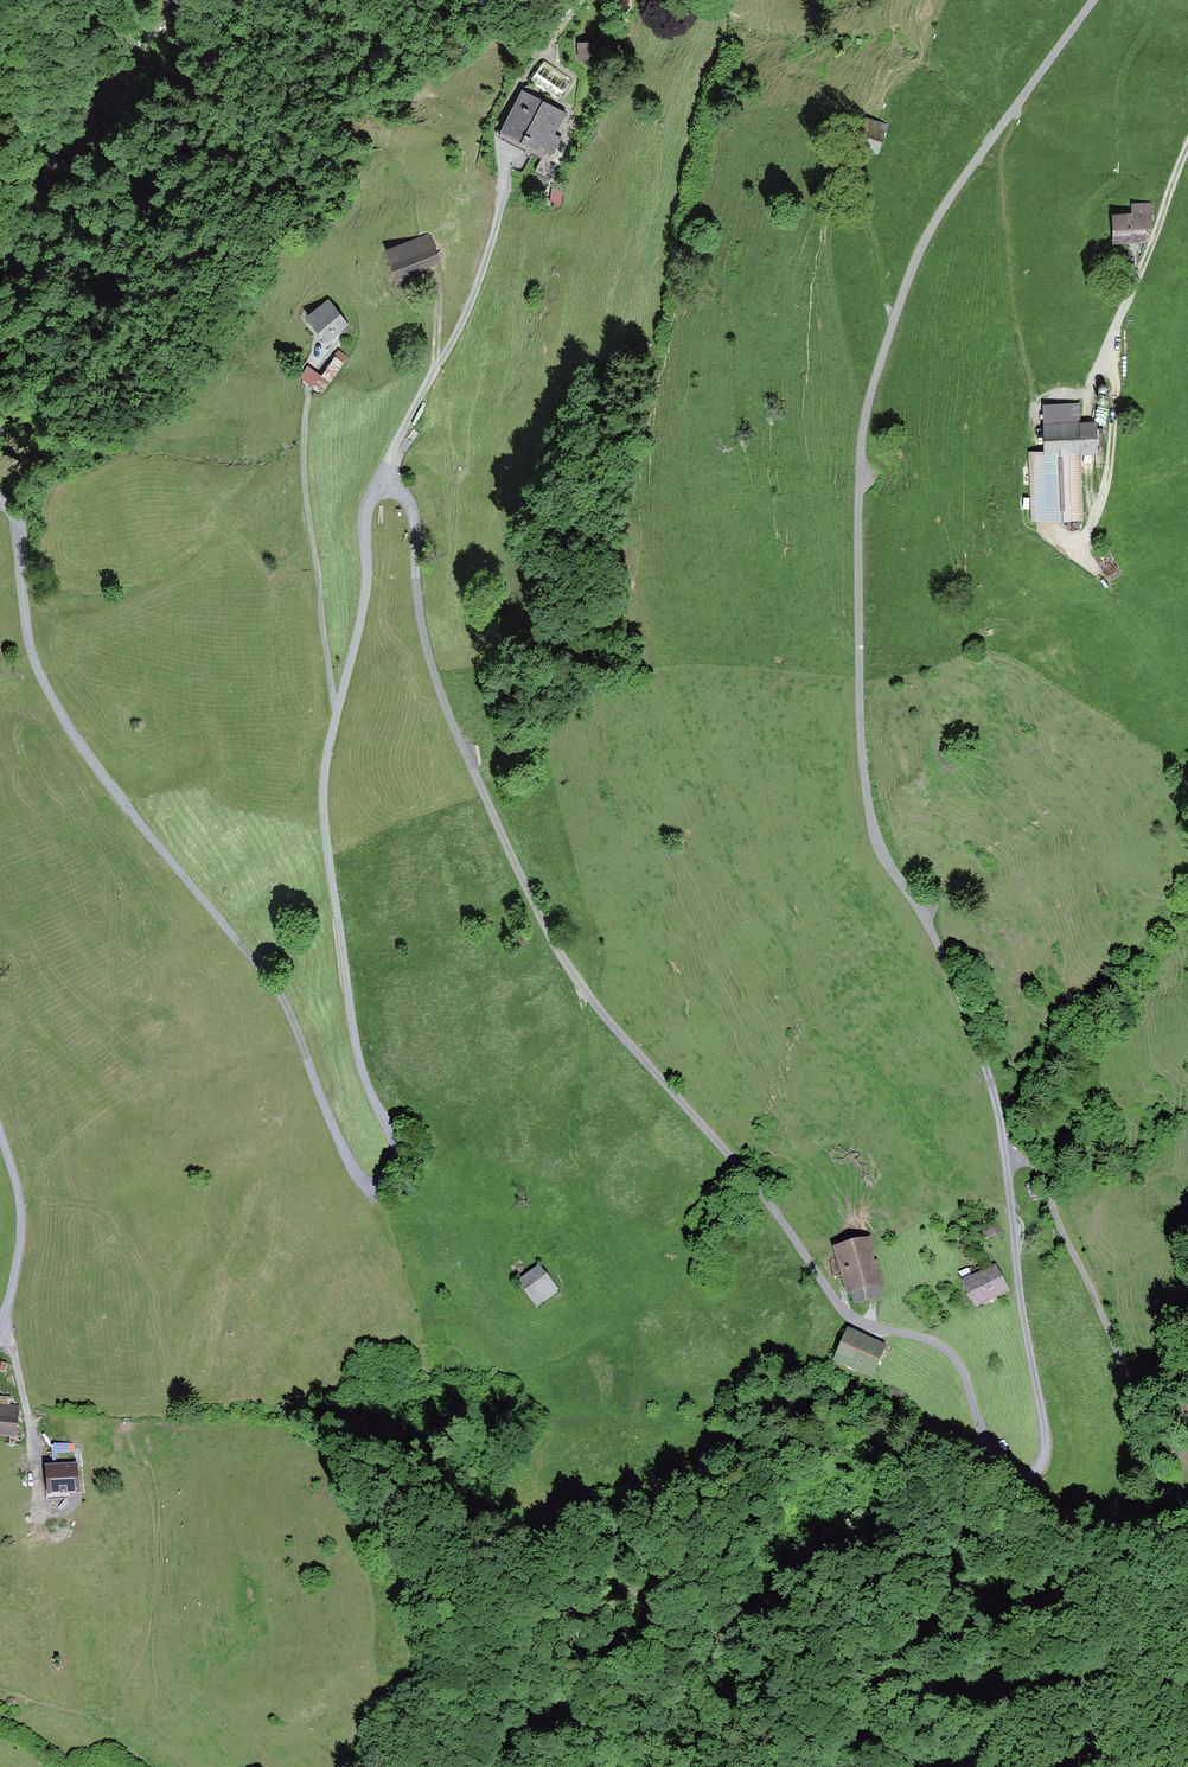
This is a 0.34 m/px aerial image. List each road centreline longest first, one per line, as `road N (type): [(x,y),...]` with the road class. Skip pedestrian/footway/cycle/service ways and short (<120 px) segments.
road 1 (track): [(1093,0),(923,245),(858,453),(871,832),(930,922),(995,1094),(1046,1439),(1035,1482),(997,1470),(960,1363),(941,1345),(852,1318),(761,1190),(602,1009),(553,943),(440,691),(417,596),(412,521),(389,478),(405,428),(470,307),(514,147)]
road 2 (residential): [(0,504),(15,519),(28,627),(45,685),(101,773),(286,999),(351,1159),(384,1190),(400,1179),(404,1151),(355,1035),(325,790),(364,605),(365,522),(372,500),(391,488)]
road 3 (track): [(1007,1154),(1035,1160),(1051,1178),(1056,1218),(1121,1362),(1135,1417),(1132,1542),(1187,1616)]
road 4 (track): [(1084,536),(1110,474),(1114,337),(1187,154)]
road 5 (track): [(310,385),(306,479),(339,707)]
road 6 (residential): [(0,1324),(22,1228),(19,1189),(0,1131)]
road 7 (track): [(31,1460),(30,1416),(6,1312)]

